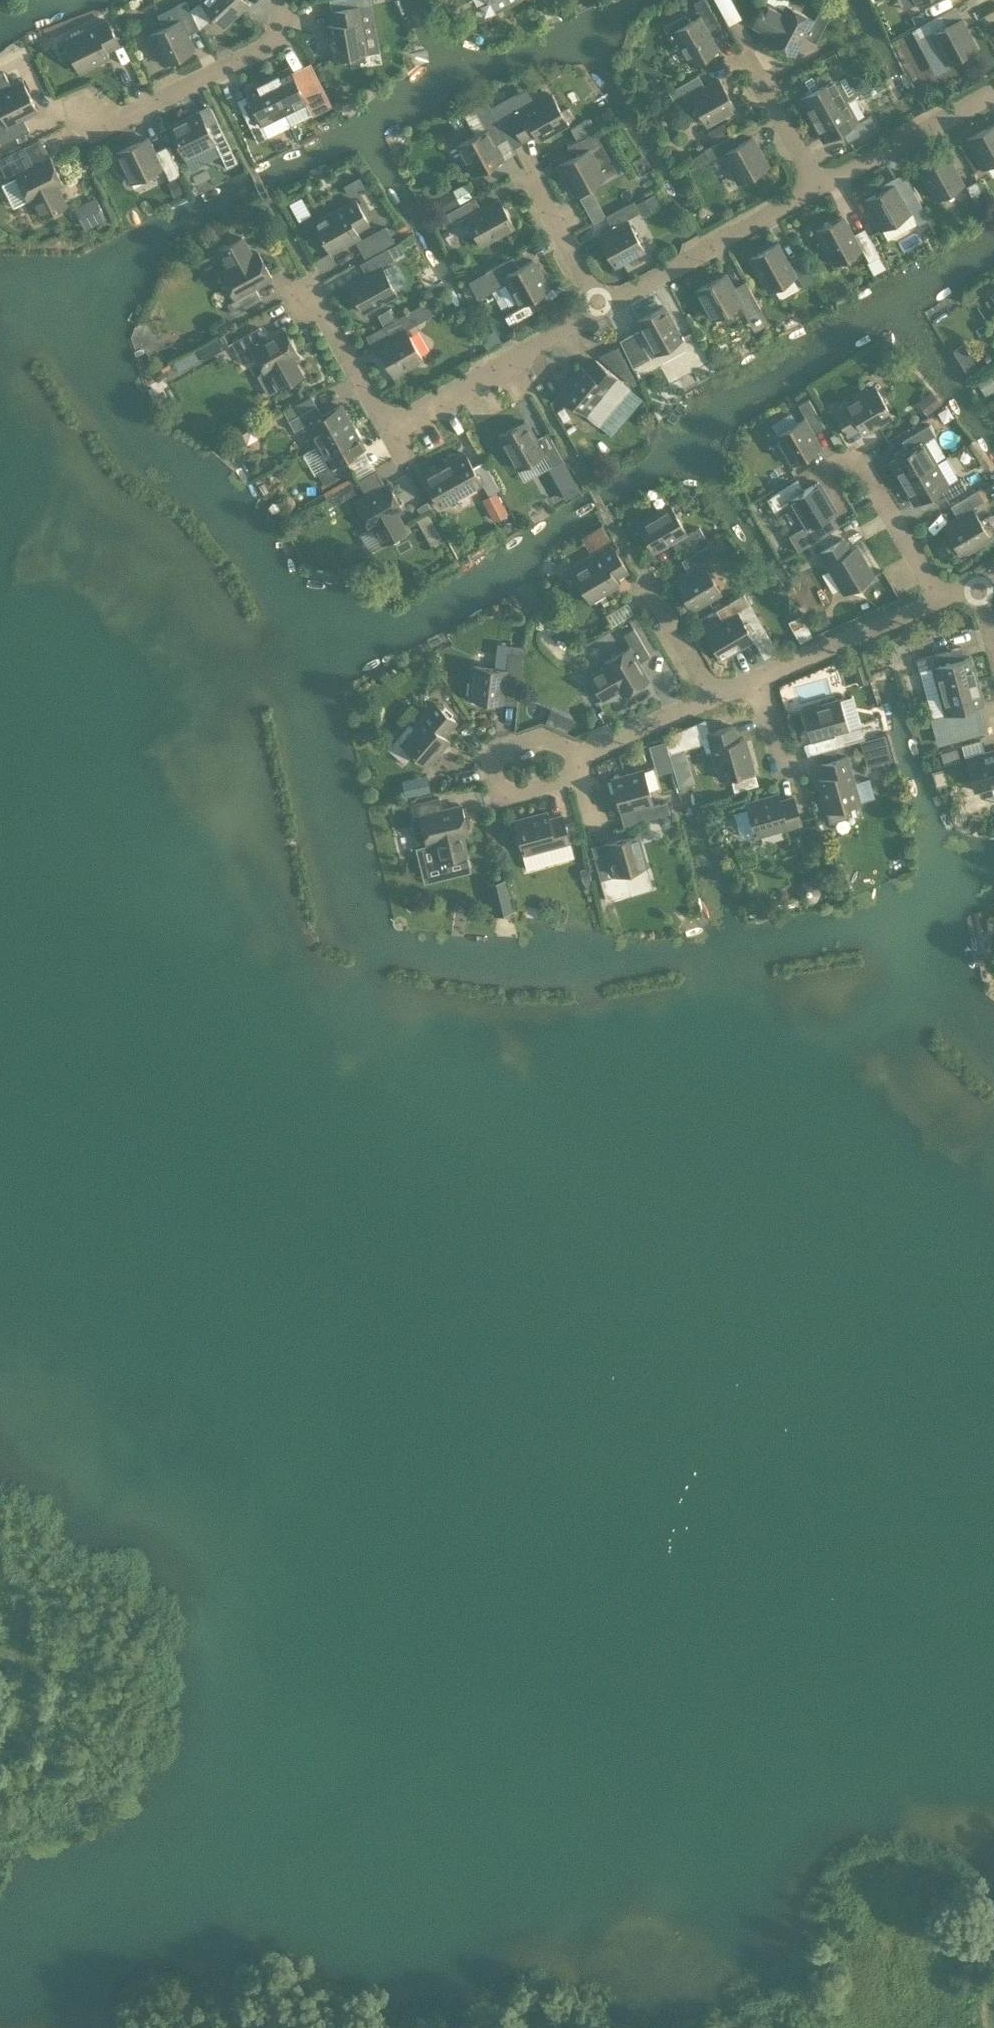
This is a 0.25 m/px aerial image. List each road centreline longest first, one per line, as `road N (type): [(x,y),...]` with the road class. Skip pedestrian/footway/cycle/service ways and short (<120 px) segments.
road 1 (residential): [(313,288),(381,420),(402,425),(599,310)]
road 2 (residential): [(599,310),(816,192)]
road 3 (residential): [(99,116),(126,120),(272,45),(278,0)]
road 4 (residential): [(816,192),(993,86)]
road 5 (residential): [(933,604),(758,676)]
road 6 (residential): [(575,758),(541,743),(496,758),(493,775),(520,793),(562,783)]
road 7 (residential): [(933,604),(856,465)]
road 8 (residential): [(710,697),(575,758)]
road 9 (residential): [(816,192),(746,63)]
road 10 (residential): [(599,310),(532,189)]
road 11 (residential): [(710,697),(649,577)]

